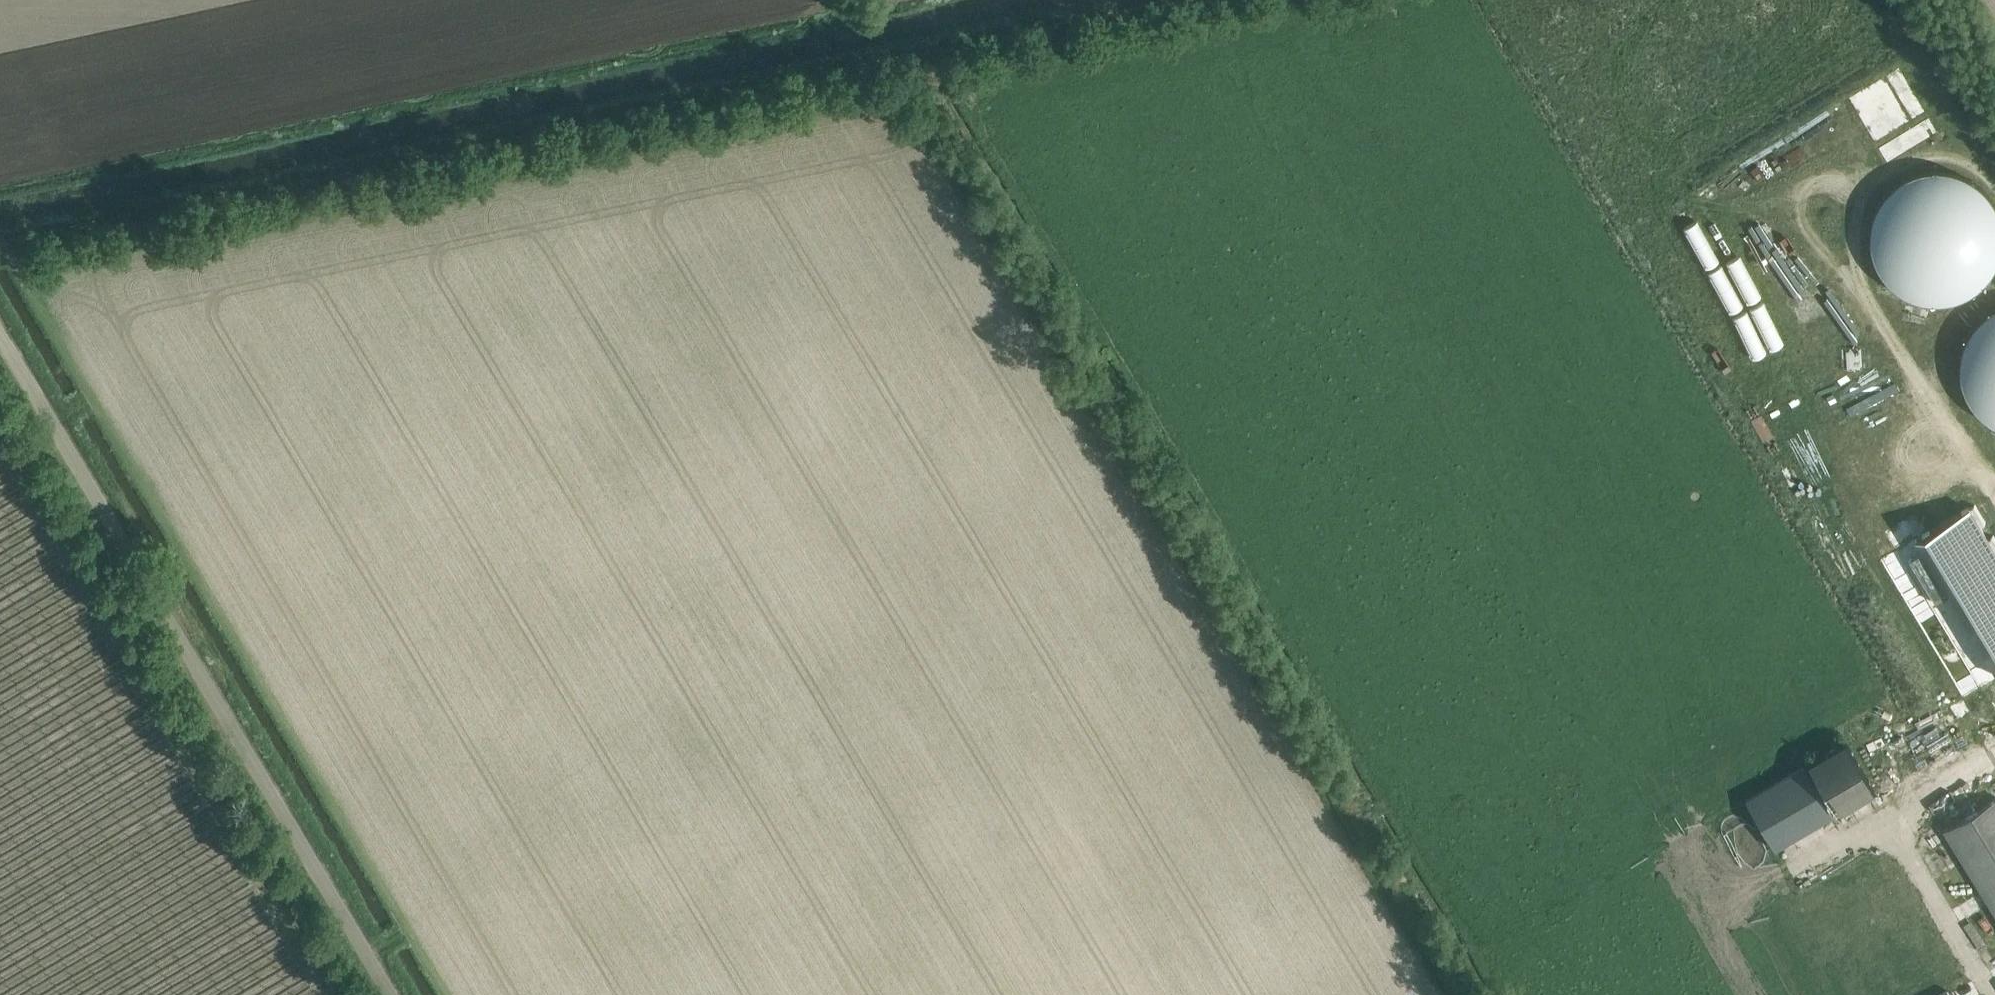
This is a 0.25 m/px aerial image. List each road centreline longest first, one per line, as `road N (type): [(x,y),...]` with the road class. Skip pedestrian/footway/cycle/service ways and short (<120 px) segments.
road 1 (track): [(1189,0),(429,166),(0,248)]
road 2 (unclassified): [(399,994),(0,334)]

